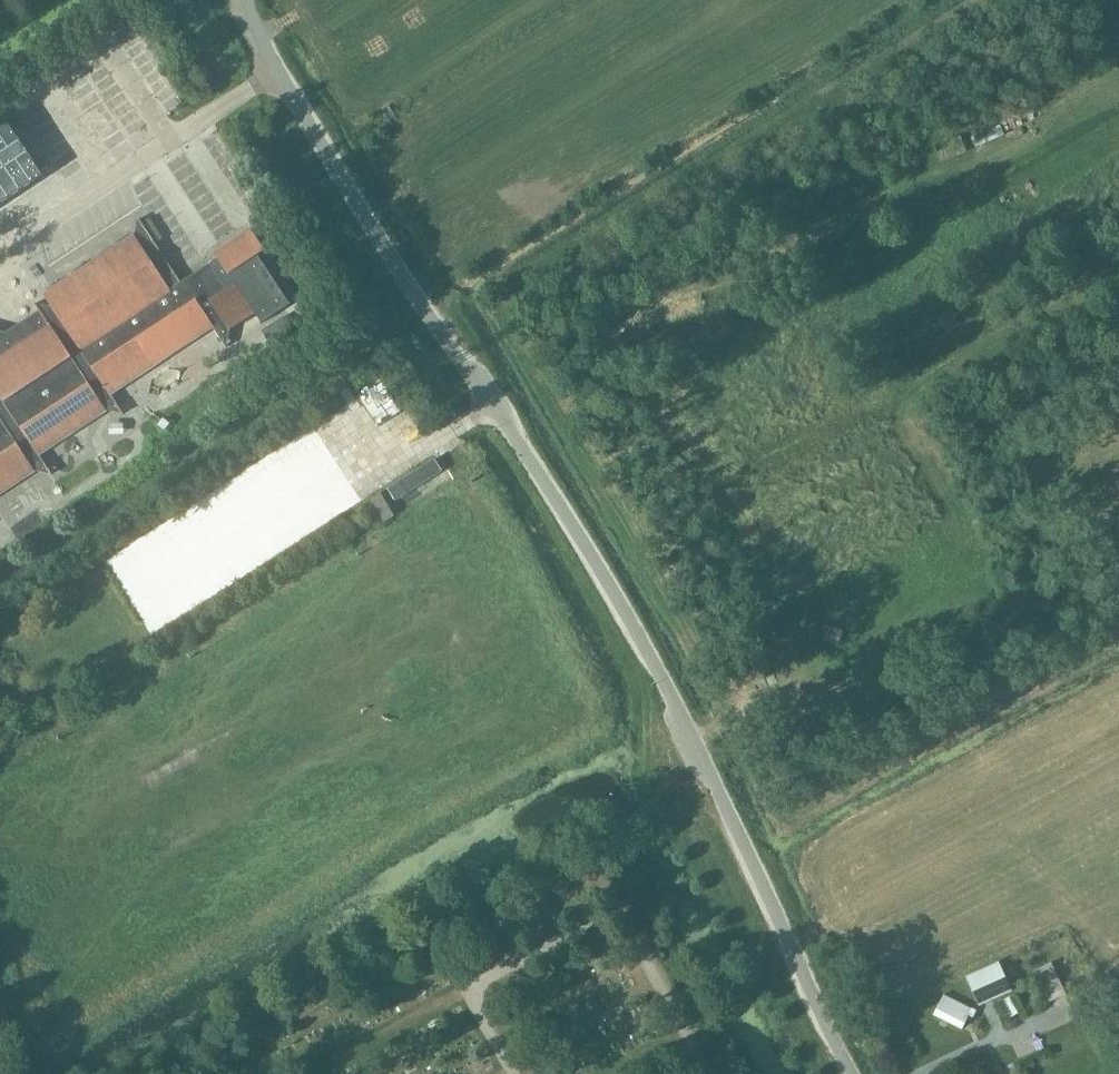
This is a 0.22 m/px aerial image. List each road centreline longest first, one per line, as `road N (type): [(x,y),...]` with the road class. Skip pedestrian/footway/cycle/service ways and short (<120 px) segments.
road 1 (unclassified): [(851,1073),(624,611),(277,75),(244,0)]

